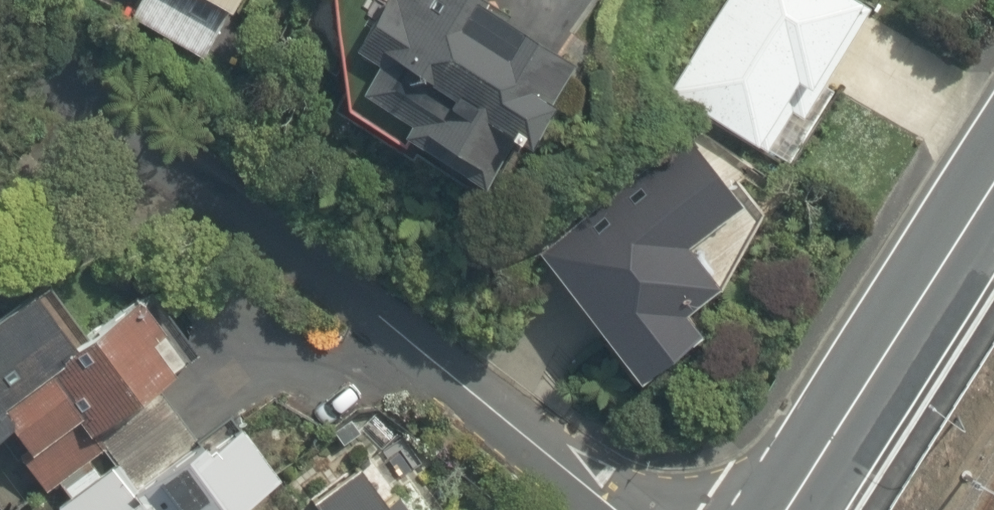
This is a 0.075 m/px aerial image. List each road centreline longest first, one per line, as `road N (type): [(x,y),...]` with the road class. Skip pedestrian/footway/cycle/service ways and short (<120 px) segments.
road 1 (residential): [(607,509),(0,61)]
road 2 (secondary): [(805,509),(993,216)]

